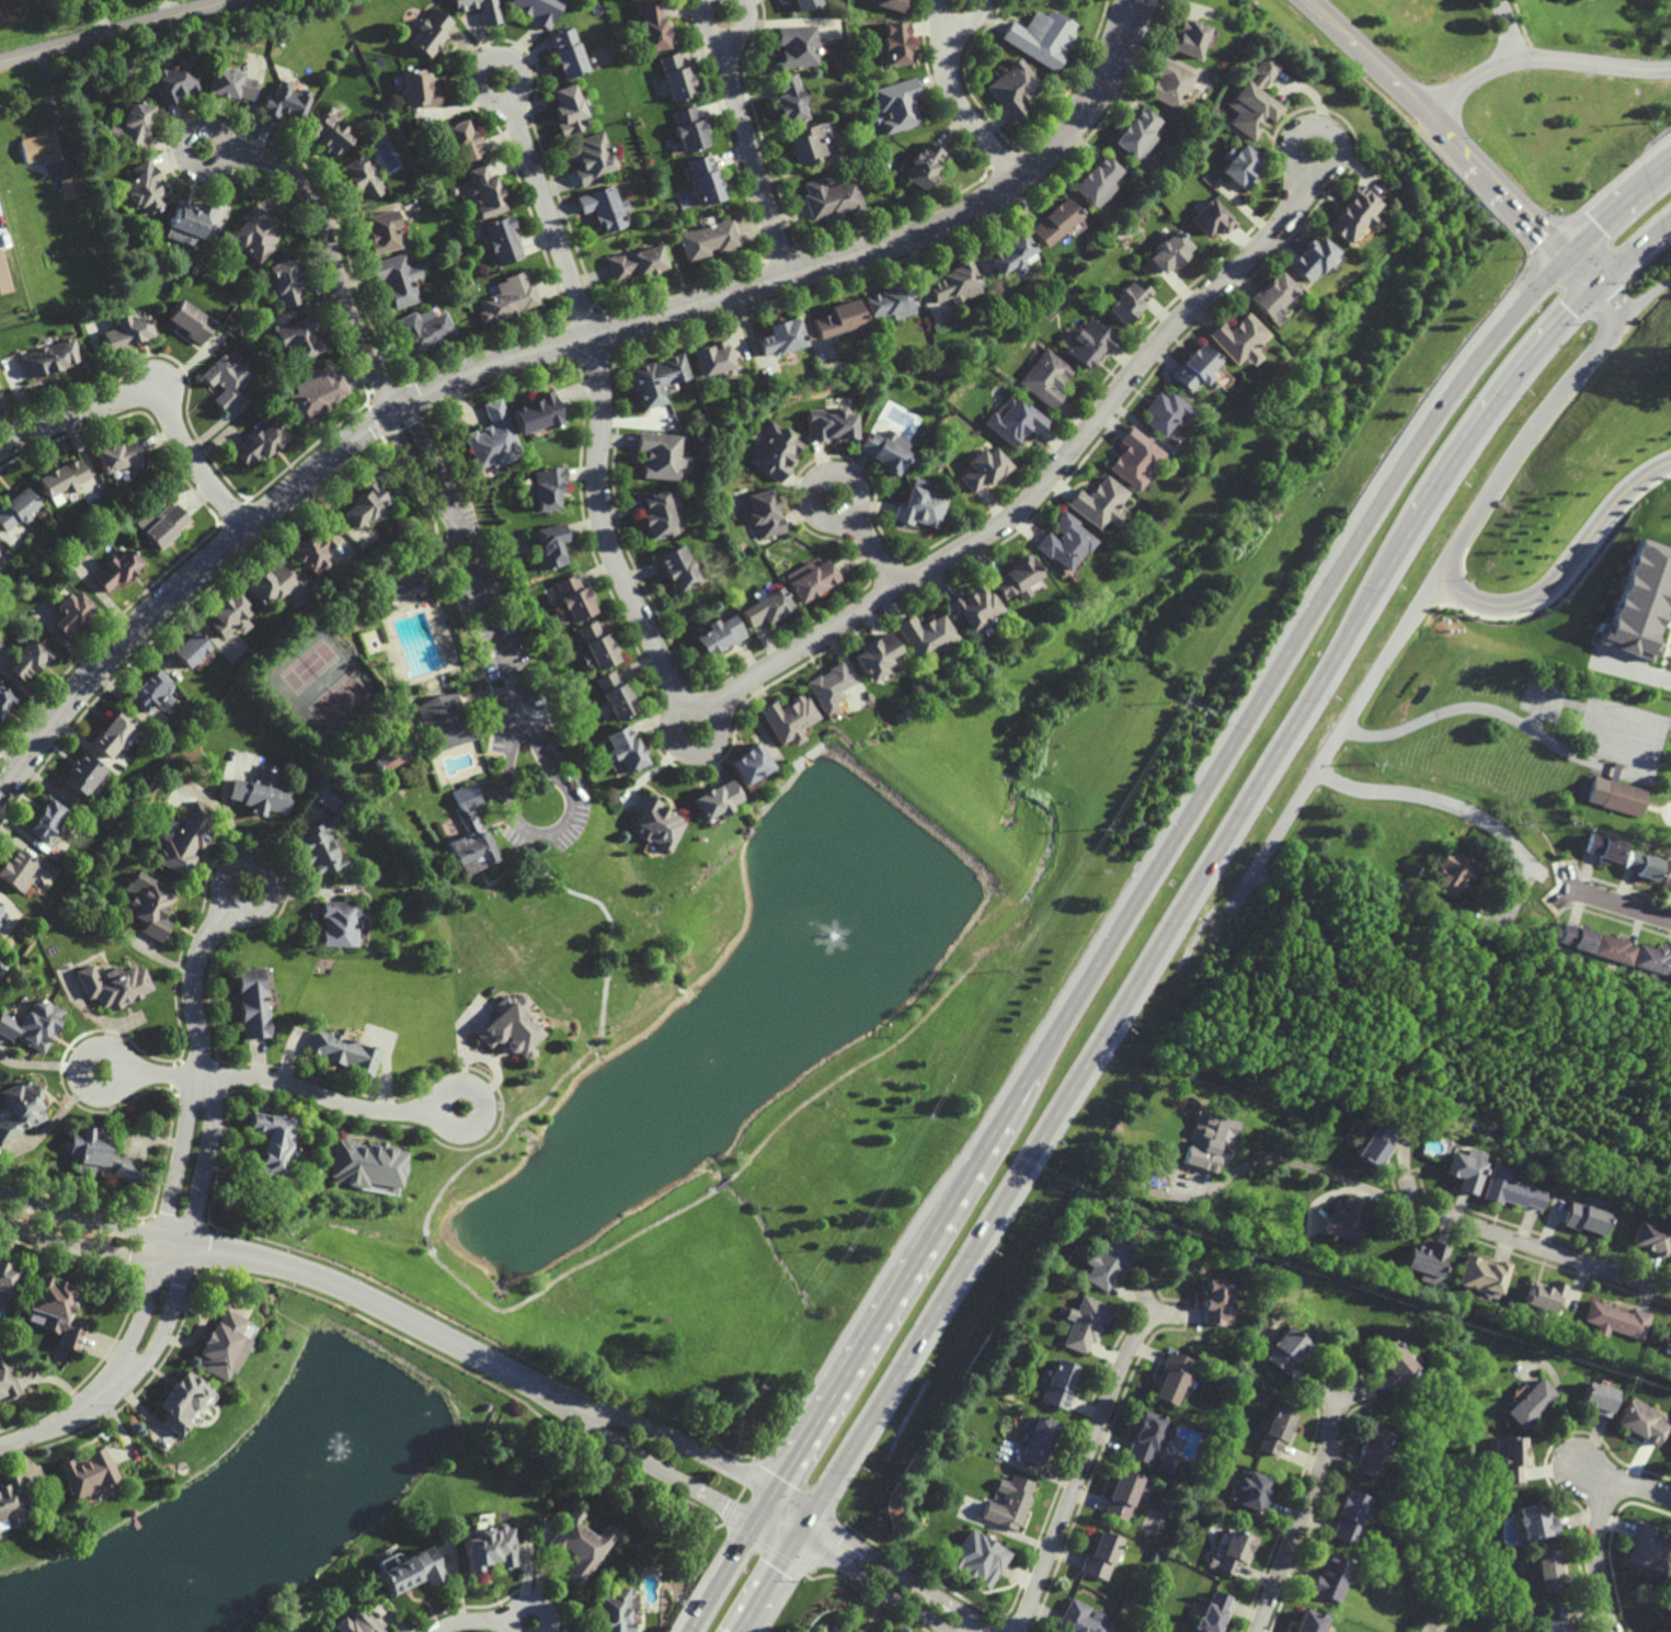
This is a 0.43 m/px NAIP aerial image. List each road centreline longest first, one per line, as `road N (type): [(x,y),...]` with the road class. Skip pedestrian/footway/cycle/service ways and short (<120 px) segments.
road 1 (trunk): [(1670,157),(1566,253),(1399,446),(1259,699),(688,1631)]
road 2 (trunk): [(740,1631),(1431,493),(1563,323),(1670,224)]
road 3 (residential): [(508,100),(595,336),(606,535),(672,678),(685,696),(707,703),(724,700),(1028,503),(1174,326),(1292,212),(1311,172)]
road 4 (residential): [(0,791),(139,627),(346,445),(493,363),(937,229),(987,205),(1091,104),(1128,27)]
road 5 (residential): [(1238,910),(1502,480),(1626,317),(1670,281)]
road 6 (secondary): [(1598,287),(1304,0)]
road 7 (residential): [(1023,1631),(1113,1392),(1160,1303)]
road 8 (residential): [(539,1386),(312,1274),(220,1252)]
road 9 (residential): [(188,1241),(213,1125),(205,1076),(191,1103),(164,1236)]
road 10 (residential): [(398,411),(354,321),(319,203),(282,167),(228,150)]
road 11 (residential): [(247,525),(154,401),(121,401),(0,450)]
road 12 (residential): [(813,1515),(619,1417),(539,1386)]
road 13 (residential): [(539,1386),(607,1440),(794,1544)]
road 14 (residential): [(1441,577),(1488,601),(1542,598),(1634,488),(1670,465)]
road 15 (residential): [(1670,1290),(1404,1202)]
road 16 (residential): [(1428,113),(1463,81),(1510,60),(1670,72)]
road 17 (residential): [(1337,1390),(1318,1474),(1258,1631)]
road 18 (residential): [(791,274),(732,89),(726,39)]
road 19 (residential): [(205,1076),(267,1080),(382,1111),(440,1108)]
road 20 (secondary): [(230,0),(0,63)]
road 21 (residential): [(220,1252),(62,1217),(0,1192)]
road 22 (residential): [(0,1217),(117,1254),(183,1264),(220,1252)]
road 23 (residential): [(1523,860),(1507,836),(1457,806),(1364,790),(1323,769)]
road 24 (residential): [(989,1631),(813,1515)]
road 25 (residential): [(1670,1496),(1623,1488),(1602,1515),(1595,1542),(1611,1631)]
road 26 (residential): [(96,1404),(129,1384),(158,1345),(188,1241)]
road 27 (residential): [(164,1236),(142,1317),(96,1404)]
road 28 (residential): [(205,1076),(194,973),(232,906)]
road 29 (residential): [(1019,179),(959,103),(949,79),(954,23)]
road 30 (residential): [(794,1544),(950,1631)]
road 31 (residential): [(1319,172),(1335,161),(1338,144),(1328,129),(1311,126),(1295,136),(1292,153),(1302,168),(1319,172)]
road 32 (residential): [(226,158),(228,144),(215,128),(201,126),(185,139),(187,161),(199,170),(226,158)]
road 33 (residential): [(840,517),(852,510),(856,490),(842,476),(822,478),(815,505),(840,517)]
road 34 (residential): [(495,100),(515,96),(522,83),(508,59),(488,62),(481,73),(481,87),(495,100)]
road 35 (residential): [(227,901),(250,911),(265,899),(266,886),(253,870),(239,870),(225,887),(227,901)]
road 36 (residential): [(686,696),(674,731),(688,749),(710,743),(712,703)]
road 37 (residential): [(118,1084),(118,1060),(107,1052),(88,1059),(82,1071),(90,1087),(108,1092),(118,1084)]
road 38 (residential): [(442,1102),(442,1115),(462,1128),(482,1106),(463,1086),(442,1102)]

